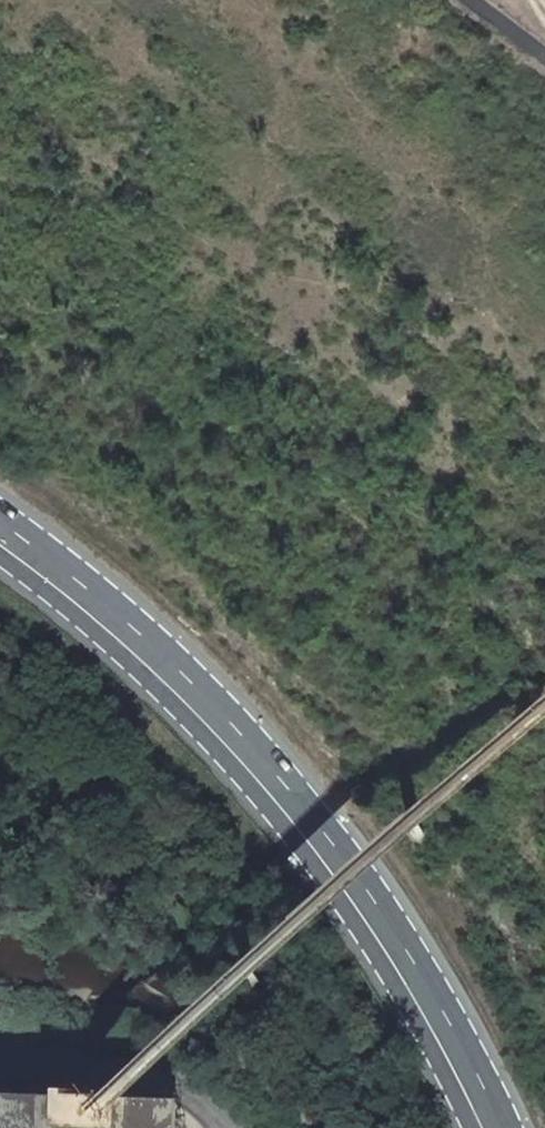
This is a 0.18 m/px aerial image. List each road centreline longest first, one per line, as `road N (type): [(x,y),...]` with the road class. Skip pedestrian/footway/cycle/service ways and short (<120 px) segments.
road 1 (primary): [(0,529),(117,620),(291,804),(388,934),(495,1127)]

